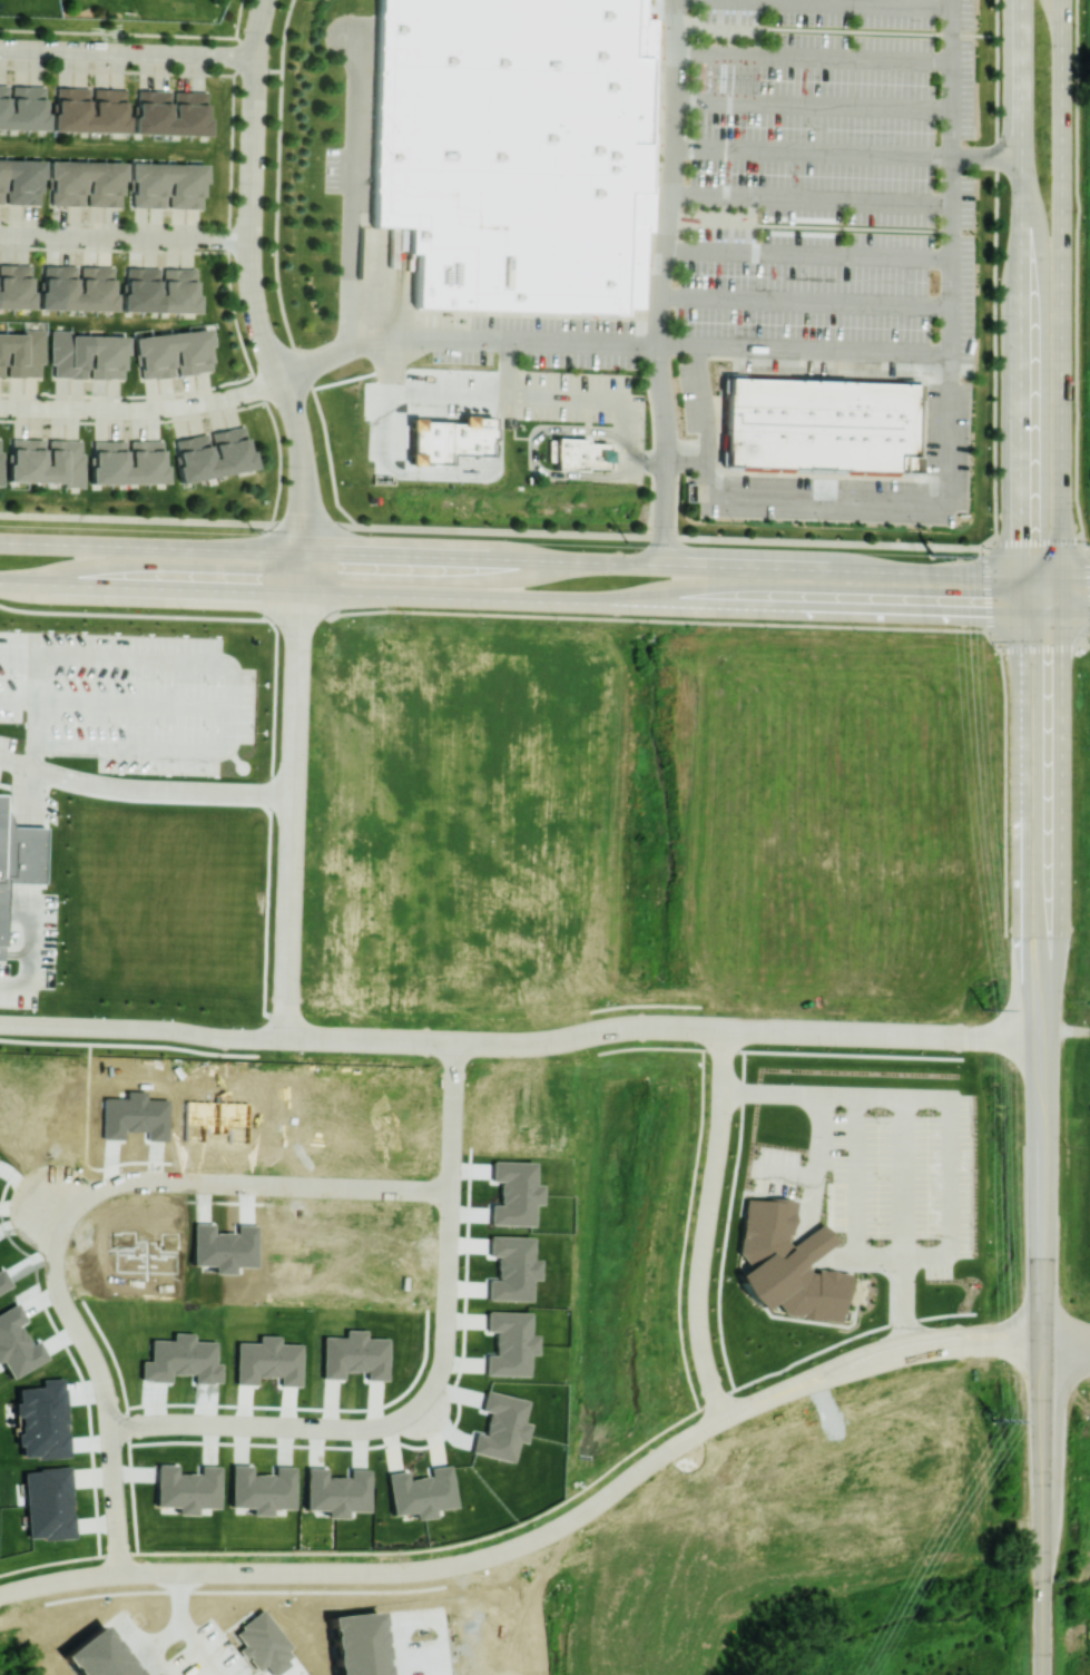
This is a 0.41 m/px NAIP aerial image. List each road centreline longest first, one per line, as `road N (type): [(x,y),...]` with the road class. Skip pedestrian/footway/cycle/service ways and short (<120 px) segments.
road 1 (secondary): [(304,594),(1023,616)]
road 2 (secondary): [(305,550),(1022,576)]
road 3 (secondary): [(1022,0),(1023,616)]
road 4 (secondary): [(1063,616),(1063,0)]
road 5 (residential): [(539,1544),(430,1574),(119,1574),(43,1584)]
road 6 (secondary): [(1023,616),(1031,1038)]
road 7 (residential): [(302,624),(286,1038)]
road 8 (residential): [(61,1216),(84,1195),(144,1179),(451,1188)]
road 9 (residential): [(726,1028),(697,1329),(724,1418)]
road 10 (residential): [(119,1574),(107,1389),(57,1291),(61,1216)]
road 11 (residential): [(455,1044),(446,1345),(423,1405)]
road 12 (secondary): [(1052,1091),(1063,766)]
road 13 (residential): [(726,1028),(1050,1040)]
road 14 (residential): [(423,1405),(363,1429),(110,1426)]
road 15 (secondary): [(0,541),(305,550)]
road 16 (secondary): [(0,582),(304,594)]
road 17 (residential): [(286,1038),(522,1045),(587,1035)]
road 18 (residential): [(282,383),(180,406),(0,408)]
road 19 (residential): [(0,48),(257,57)]
road 20 (secondary): [(1020,1420),(1018,1674)]
road 21 (residential): [(0,234),(252,241)]
road 22 (secondary): [(1047,1424),(1045,1674)]
road 23 (secondary): [(1031,1038),(1027,1238)]
road 24 (secondary): [(1027,1238),(1020,1420)]
road 25 (secondary): [(1054,1246),(1047,1424)]
road 26 (residential): [(955,1330),(874,1345),(797,1385)]
road 27 (residential): [(254,151),(251,255),(258,314)]
road 28 (residential): [(258,314),(296,414),(304,468)]
road 29 (residential): [(797,1385),(952,1350)]
road 30 (secondary): [(1052,1091),(1054,1246)]
road 31 (secondary): [(1063,766),(1063,616)]

